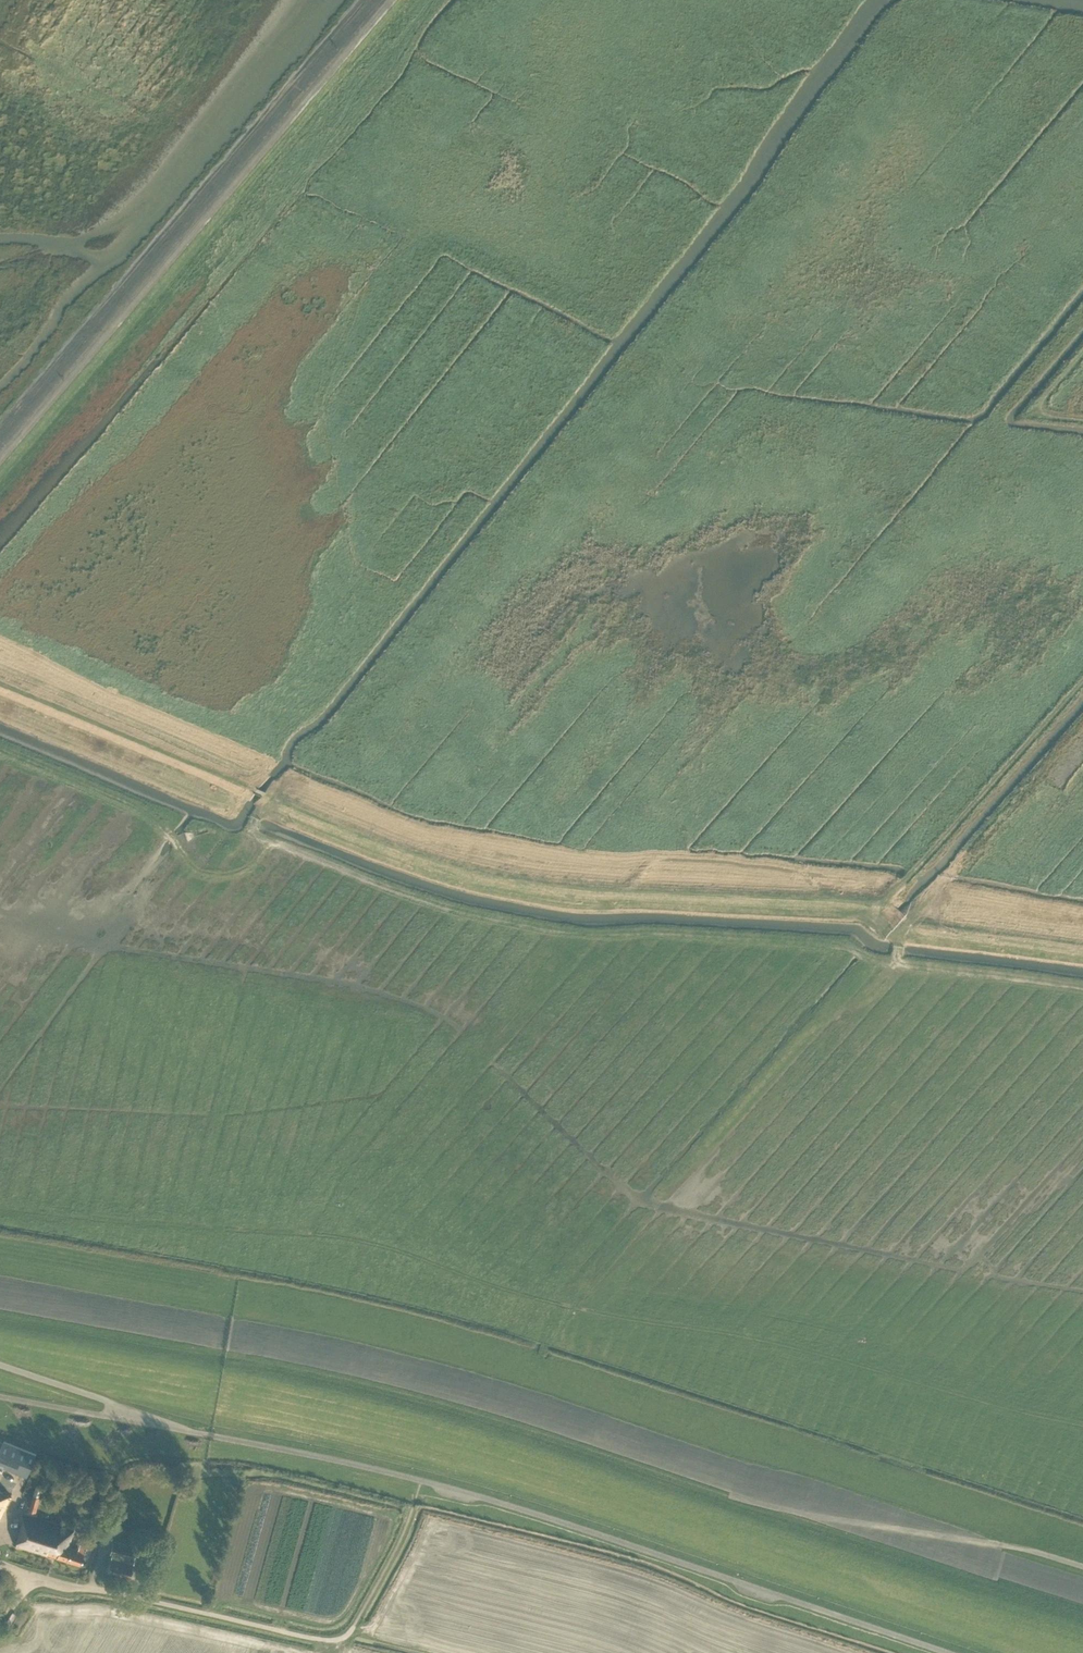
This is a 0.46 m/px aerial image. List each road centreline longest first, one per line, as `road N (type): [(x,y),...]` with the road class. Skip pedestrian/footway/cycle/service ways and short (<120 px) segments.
road 1 (track): [(767,1501),(456,1399),(178,1337)]

